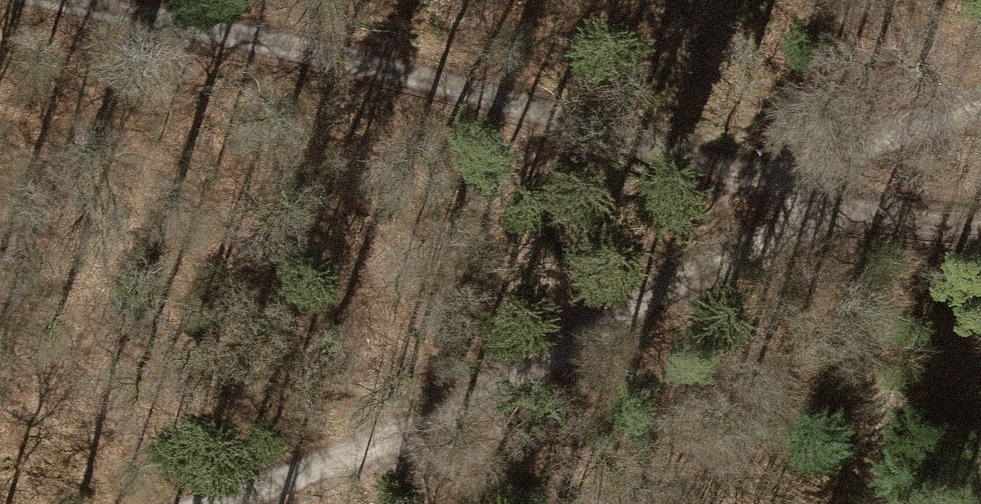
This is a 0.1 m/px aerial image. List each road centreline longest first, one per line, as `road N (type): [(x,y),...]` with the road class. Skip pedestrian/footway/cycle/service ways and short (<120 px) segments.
road 1 (track): [(980,217),(834,207),(573,109),(19,0)]
road 2 (track): [(209,503),(706,274),(834,207),(844,150),(980,104)]

